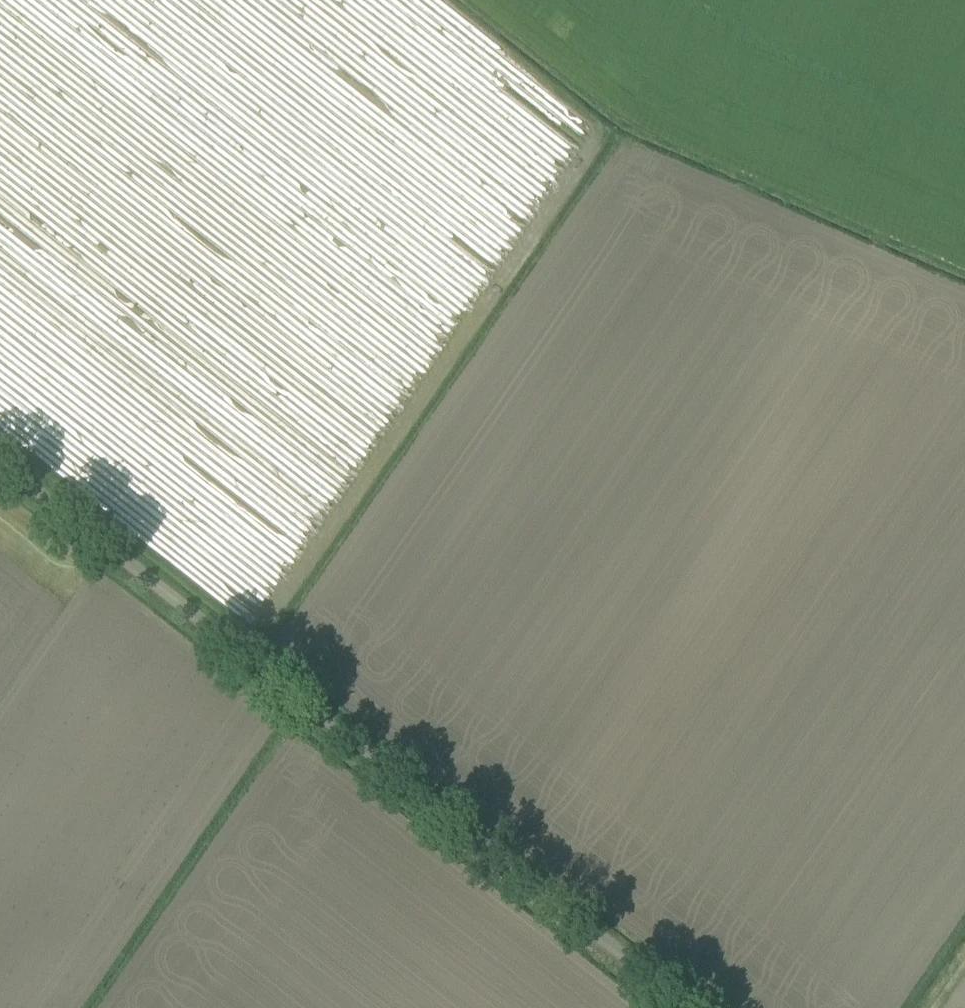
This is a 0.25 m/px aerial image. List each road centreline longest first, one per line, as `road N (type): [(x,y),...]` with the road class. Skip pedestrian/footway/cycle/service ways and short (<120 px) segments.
road 1 (unclassified): [(680,1007),(0,468)]

